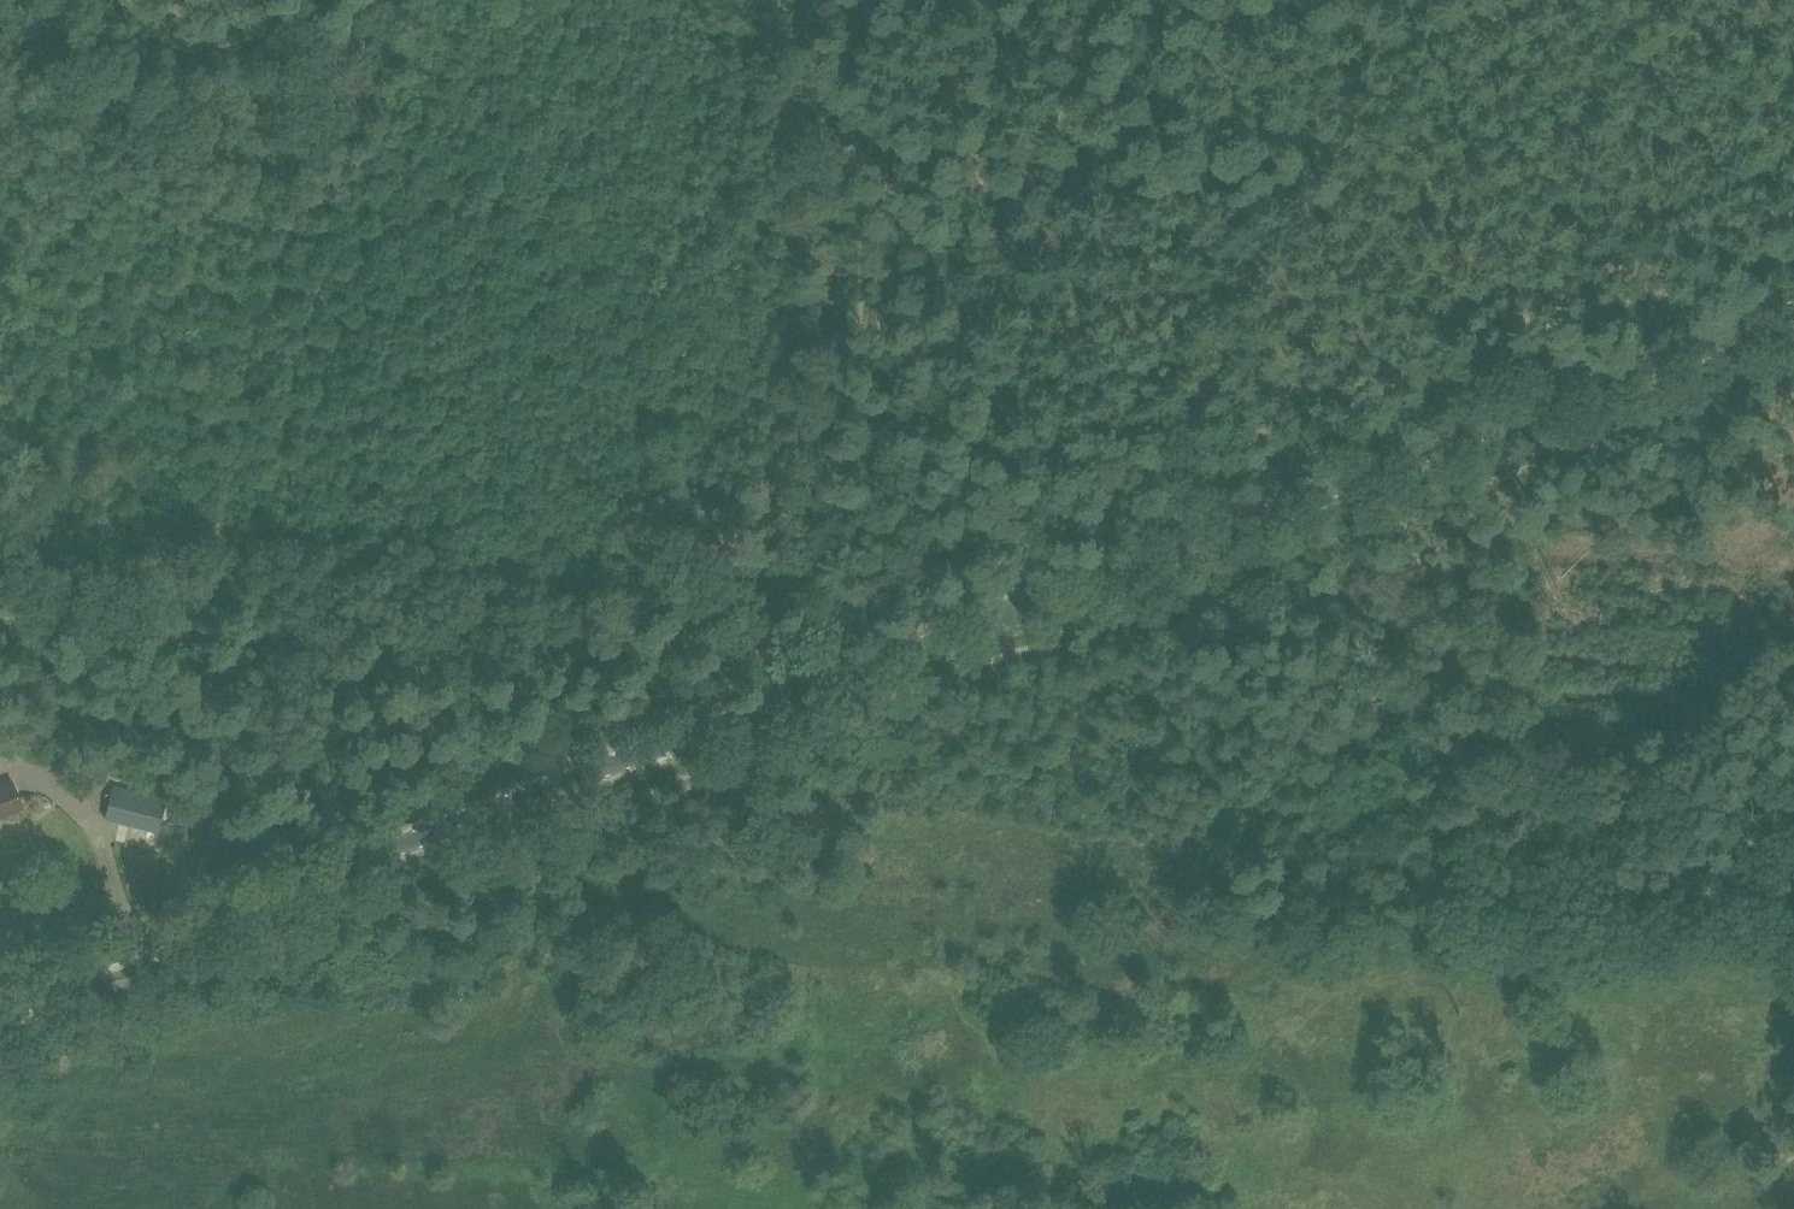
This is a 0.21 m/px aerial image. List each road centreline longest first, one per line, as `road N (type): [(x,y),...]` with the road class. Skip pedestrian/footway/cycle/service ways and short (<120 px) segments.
road 1 (tertiary): [(0,1016),(92,967),(310,879),(1165,556),(1793,307)]

